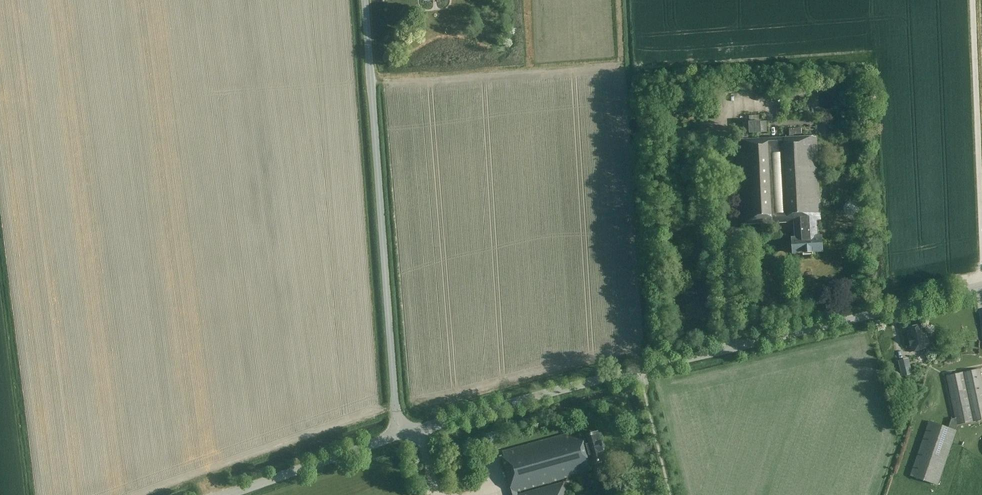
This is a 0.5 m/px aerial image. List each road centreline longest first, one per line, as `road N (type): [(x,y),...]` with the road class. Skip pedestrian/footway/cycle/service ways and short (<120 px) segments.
road 1 (tertiary): [(399,434),(981,288)]
road 2 (unclassified): [(399,434),(365,0)]
road 3 (tertiary): [(231,494),(399,434)]
road 4 (track): [(981,156),(976,0)]

